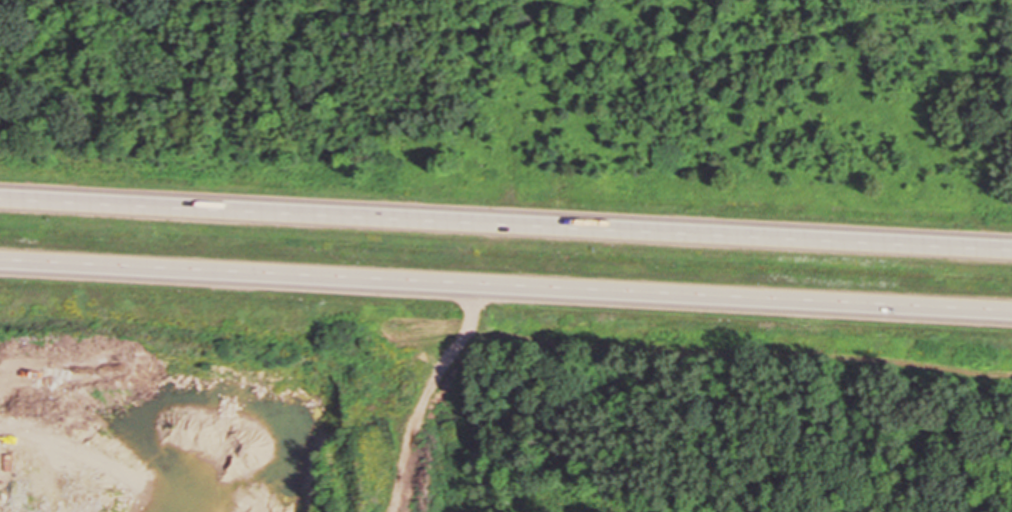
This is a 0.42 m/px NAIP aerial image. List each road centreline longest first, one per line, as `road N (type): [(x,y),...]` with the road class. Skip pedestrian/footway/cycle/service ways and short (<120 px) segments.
road 1 (motorway): [(1011,249),(0,198)]
road 2 (motorway): [(0,262),(1011,313)]

